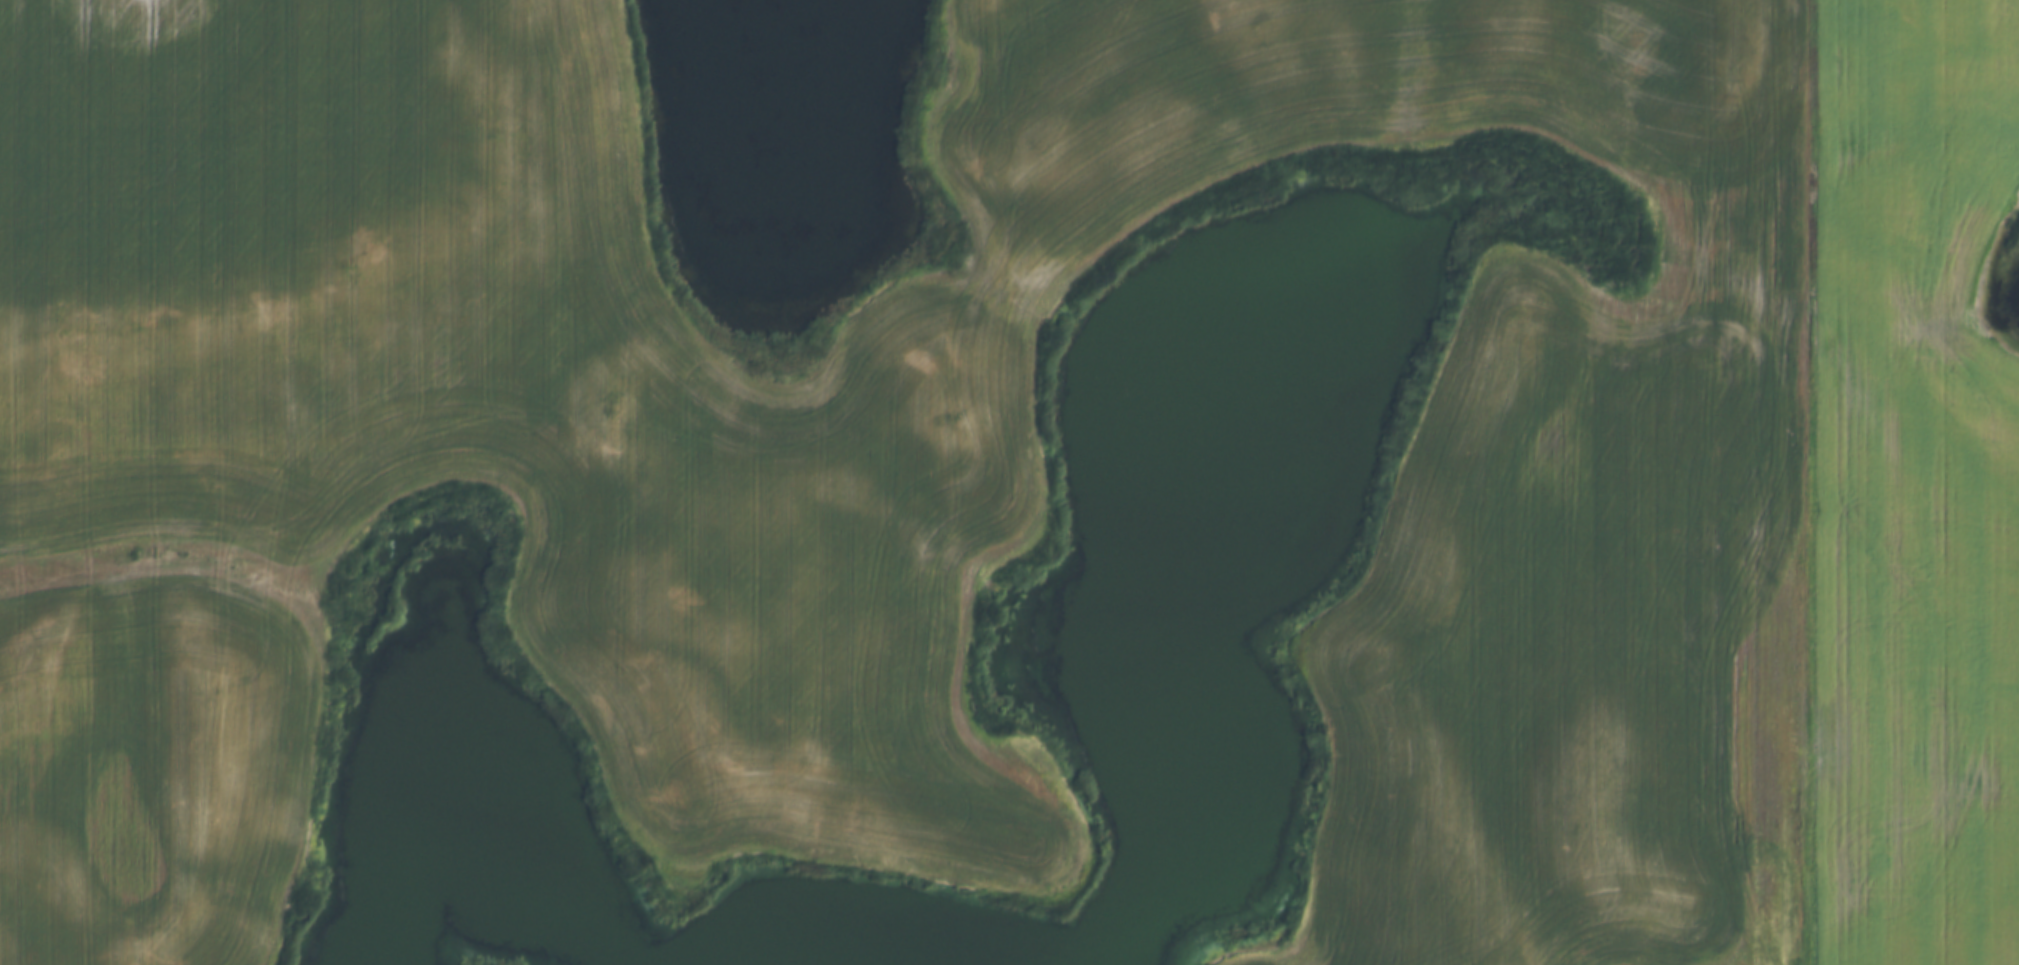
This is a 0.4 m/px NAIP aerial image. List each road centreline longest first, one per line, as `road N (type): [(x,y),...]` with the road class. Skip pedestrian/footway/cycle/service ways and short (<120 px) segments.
road 1 (track): [(1816,964),(1826,0)]

